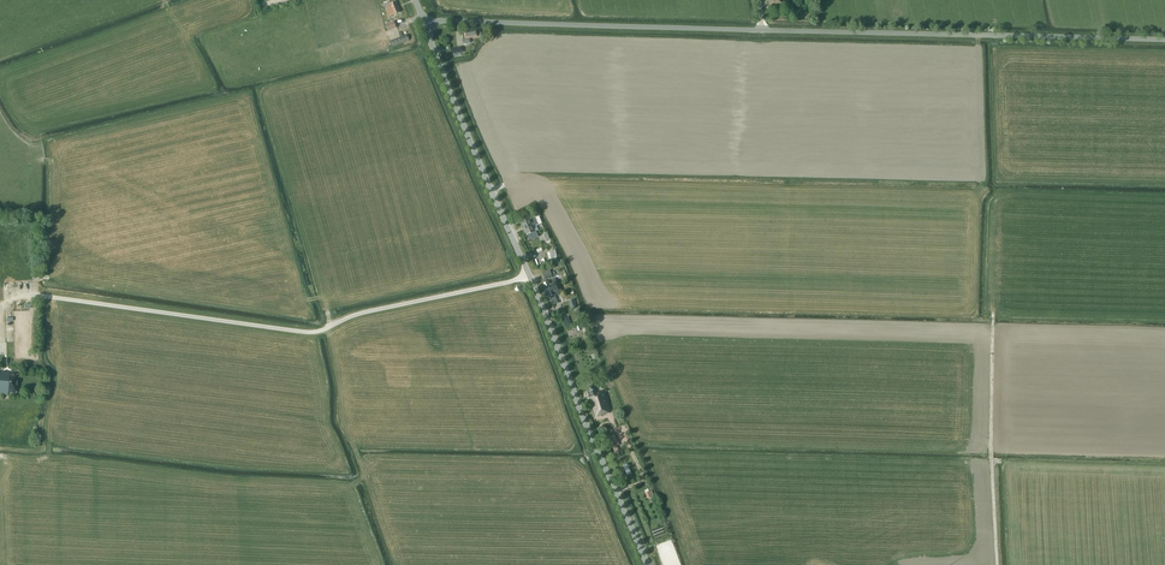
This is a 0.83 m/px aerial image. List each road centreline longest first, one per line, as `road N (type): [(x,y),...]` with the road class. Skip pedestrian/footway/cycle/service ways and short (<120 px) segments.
road 1 (unclassified): [(1164,40),(424,25)]
road 2 (tertiary): [(647,564),(424,25)]
road 3 (track): [(993,313),(997,564)]

